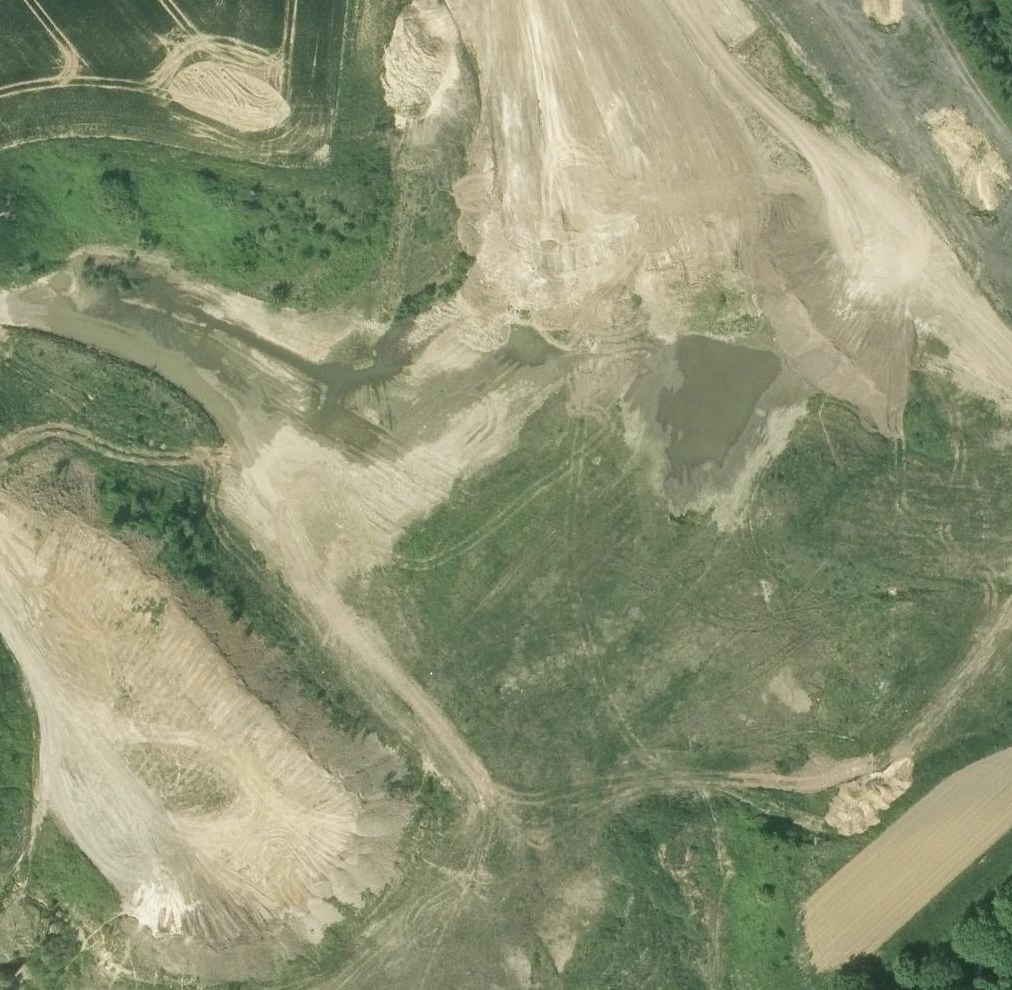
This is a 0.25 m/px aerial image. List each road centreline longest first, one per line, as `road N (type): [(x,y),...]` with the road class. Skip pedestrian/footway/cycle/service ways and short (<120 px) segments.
road 1 (track): [(829,0),(1011,233)]

